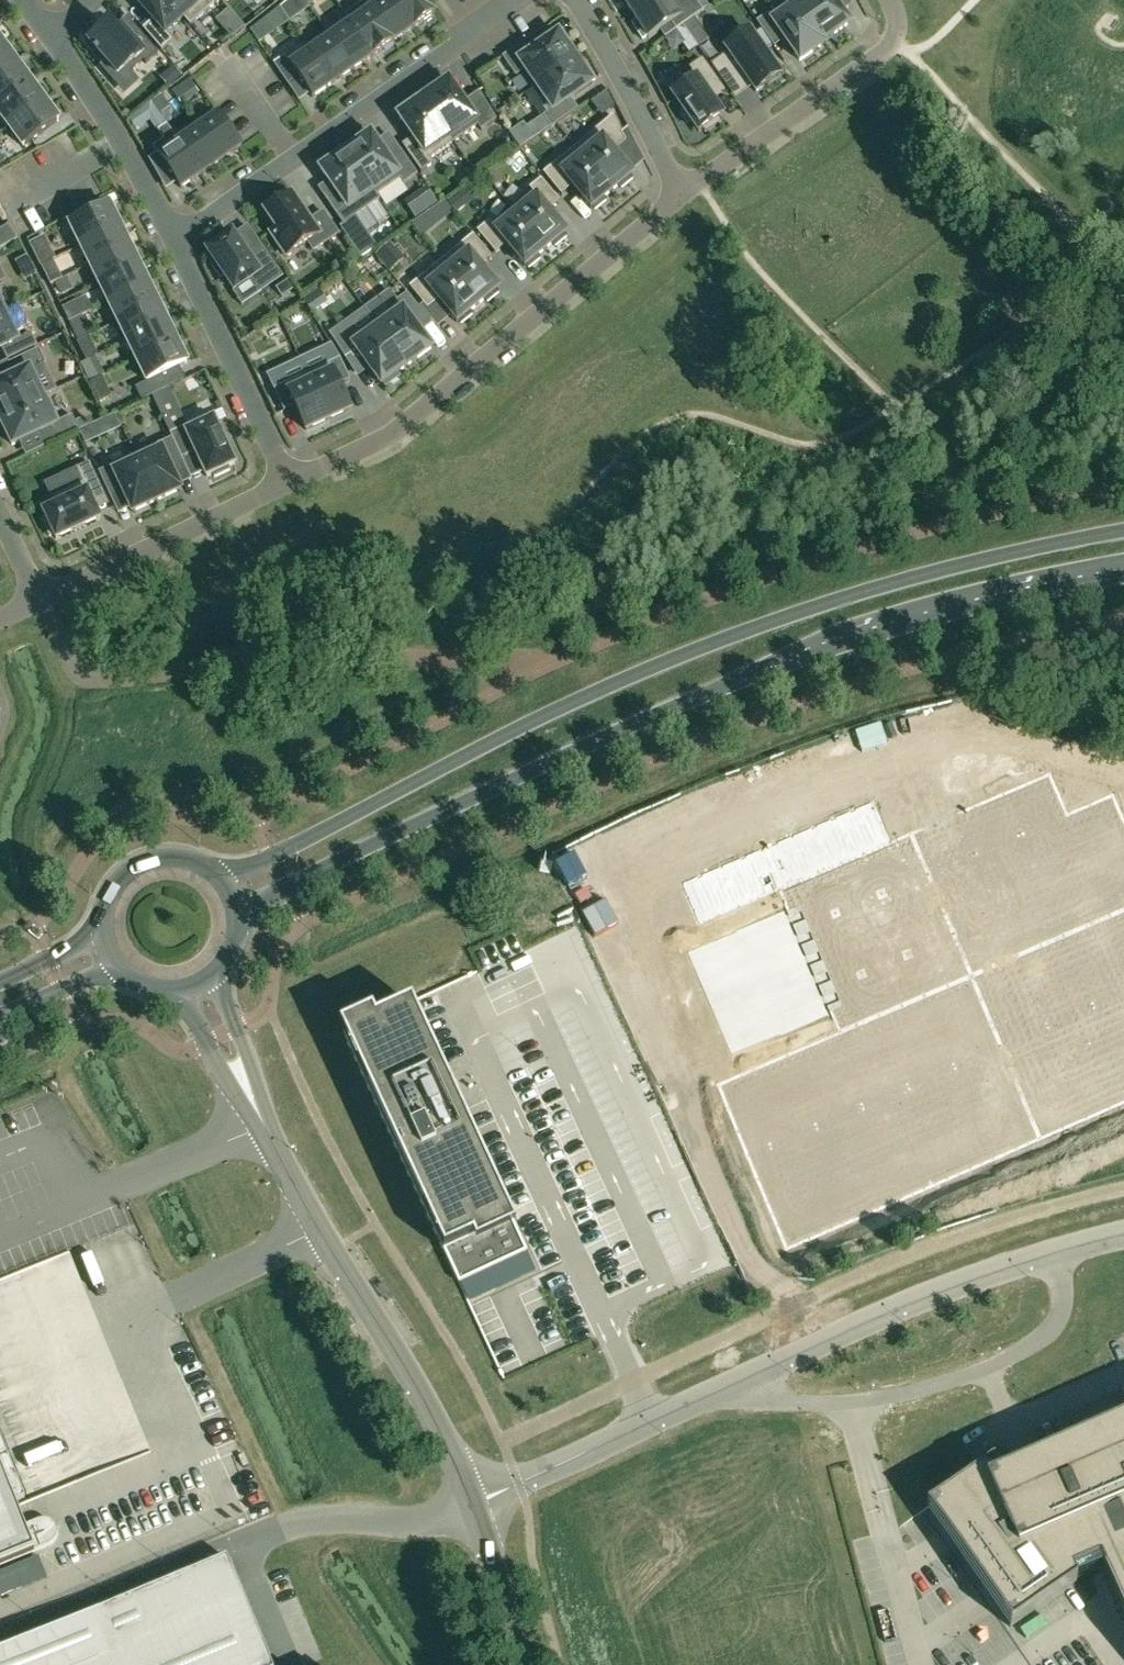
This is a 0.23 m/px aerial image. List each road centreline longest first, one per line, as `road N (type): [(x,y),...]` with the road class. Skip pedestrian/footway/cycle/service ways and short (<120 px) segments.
road 1 (tertiary): [(1123,529),(926,573),(705,645),(536,718),(222,880)]
road 2 (tertiary): [(236,911),(689,700),(925,620),(1123,575)]
road 3 (residential): [(536,671),(379,659),(85,677),(37,599)]
road 4 (residential): [(288,481),(383,436),(685,191)]
road 5 (residential): [(174,240),(517,0)]
road 6 (unclassified): [(732,1383),(785,1400),(829,1402),(911,1391),(977,1370),(1034,1341),(1058,1318),(1064,1291),(1052,1253)]
road 7 (unclassified): [(732,1383),(925,1296),(1052,1253)]
road 8 (residential): [(318,1225),(418,1388),(471,1501)]
road 9 (residential): [(685,191),(885,50),(897,28),(895,7)]
road 10 (unclassified): [(471,1501),(732,1383)]
road 11 (residential): [(37,599),(288,481)]
road 12 (residential): [(198,983),(318,1225)]
road 13 (residential): [(288,481),(174,240)]
road 14 (residential): [(174,240),(52,30)]
road 15 (residential): [(576,0),(685,191)]
road 16 (tertiary): [(222,880),(182,855),(142,860),(111,886),(103,935)]
road 17 (residential): [(471,1501),(520,1664)]
road 18 (unclassified): [(318,1225),(177,1292)]
road 19 (tertiary): [(0,1014),(118,965)]

